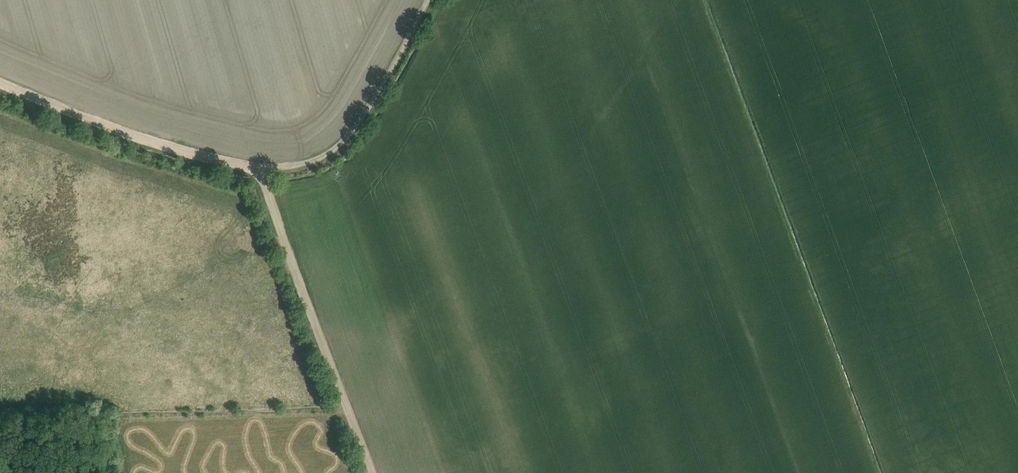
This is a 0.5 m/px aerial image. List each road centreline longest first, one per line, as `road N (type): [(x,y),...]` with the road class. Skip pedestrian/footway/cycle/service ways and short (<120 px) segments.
road 1 (track): [(369,472),(261,168)]
road 2 (track): [(261,168),(118,131),(0,83)]
road 3 (track): [(429,0),(335,152),(261,168)]

